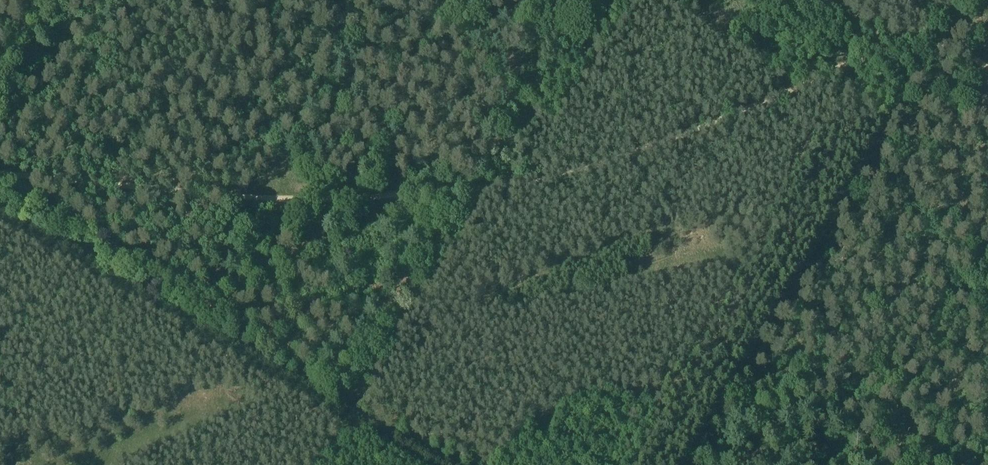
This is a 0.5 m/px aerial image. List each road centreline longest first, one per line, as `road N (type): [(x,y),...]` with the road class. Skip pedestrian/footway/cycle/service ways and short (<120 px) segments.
road 1 (track): [(987,70),(950,44),(909,38),(720,127),(606,165),(494,189),(308,200),(0,177)]
road 2 (track): [(0,200),(441,464)]
road 3 (track): [(859,464),(987,284)]

